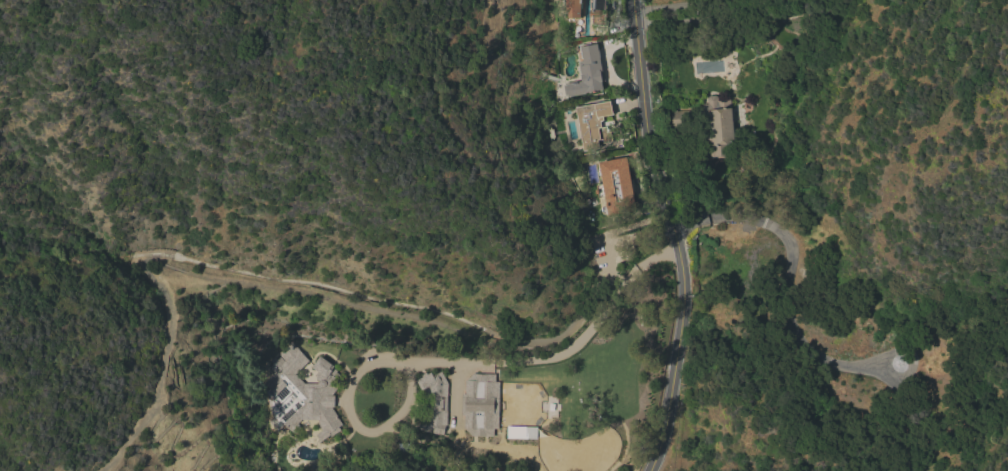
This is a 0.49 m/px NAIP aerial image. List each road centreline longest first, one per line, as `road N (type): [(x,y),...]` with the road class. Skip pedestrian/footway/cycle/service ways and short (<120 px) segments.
road 1 (tertiary): [(647,470),(665,412),(681,296),(633,0)]
road 2 (residential): [(678,251),(649,263),(569,350),(463,372),(454,425),(464,439),(493,443)]

